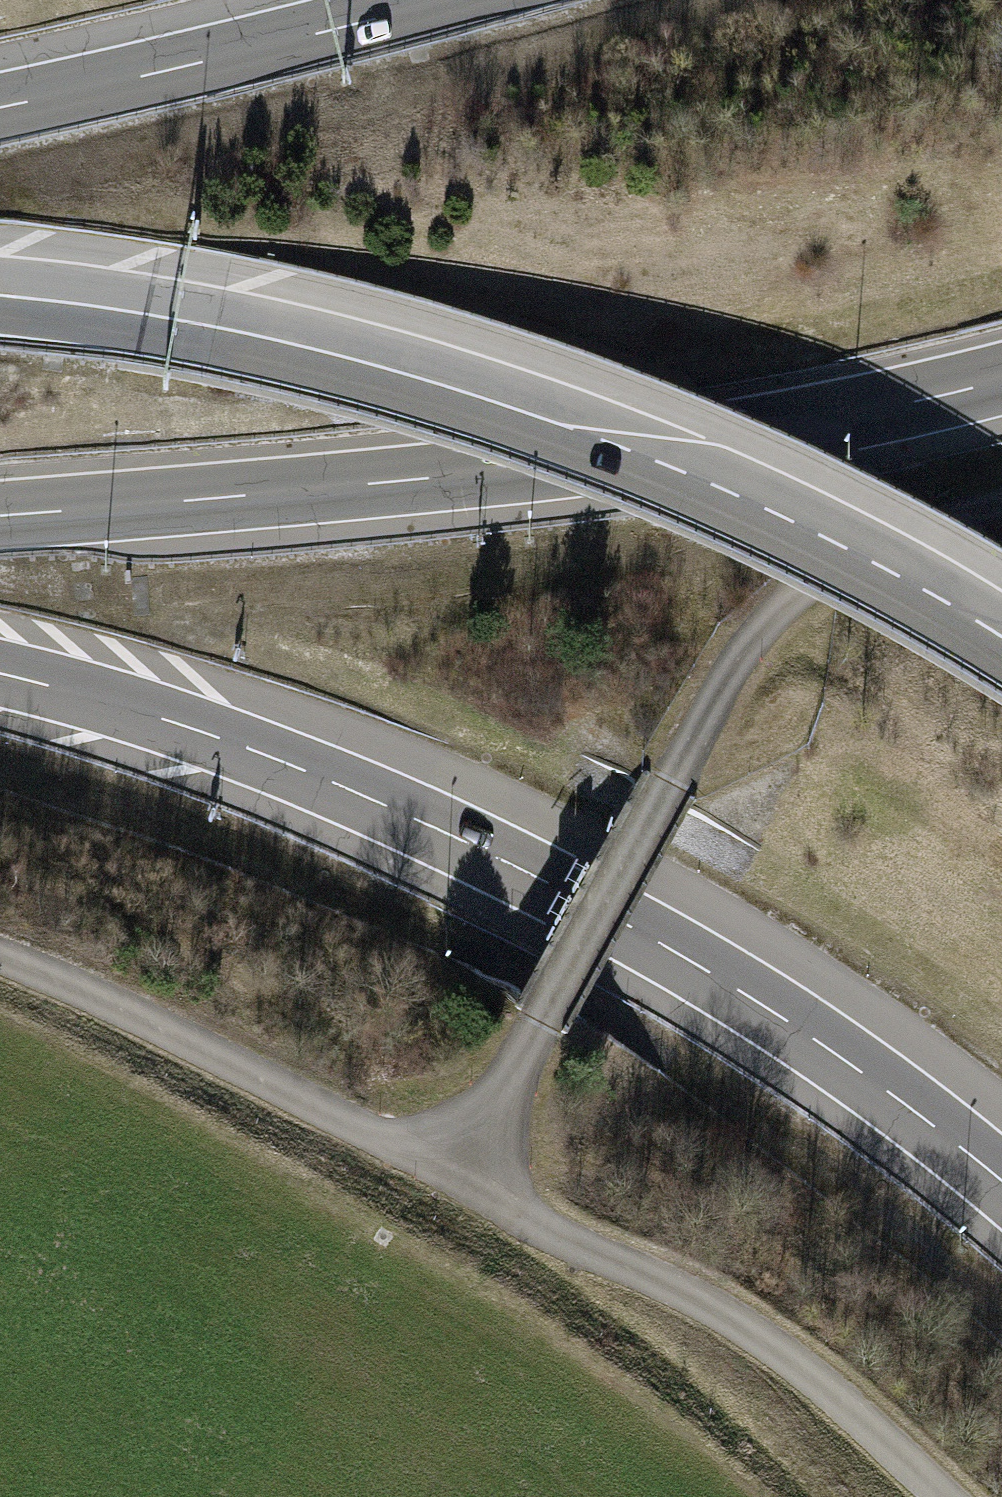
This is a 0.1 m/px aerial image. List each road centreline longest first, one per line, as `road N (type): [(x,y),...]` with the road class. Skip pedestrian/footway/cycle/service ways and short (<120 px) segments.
road 1 (track): [(927,1496),(755,1332),(450,1172),(763,616),(846,556),(1001,497)]
road 2 (motorway): [(0,675),(204,733),(345,788),(567,892),(758,1002),(1001,1182)]
road 3 (motorway): [(1001,639),(793,522),(569,428),(341,356),(177,320),(0,296)]
road 4 (motorway): [(0,518),(358,495),(737,446),(1001,388)]
road 5 (track): [(0,956),(94,994),(450,1172)]
road 6 (motorway): [(428,0),(0,102)]

